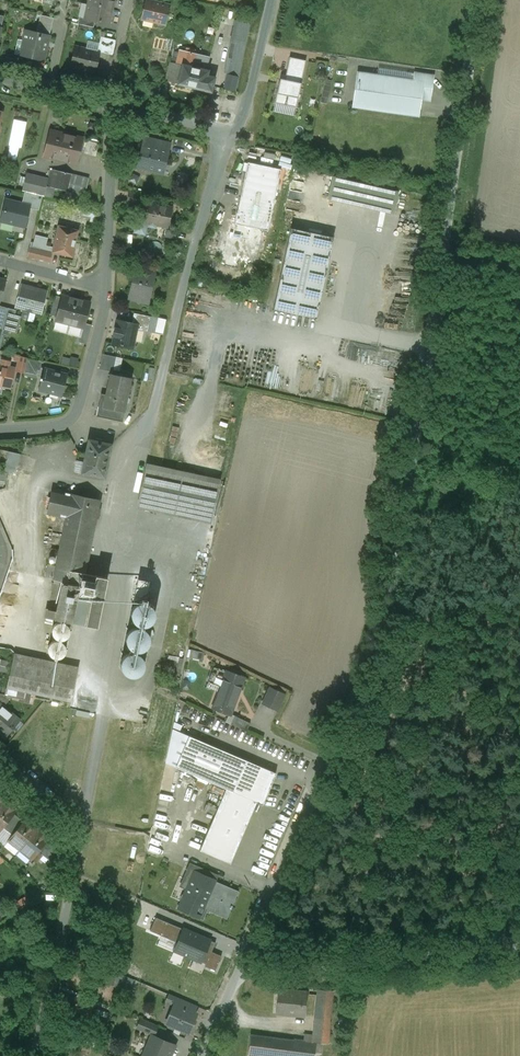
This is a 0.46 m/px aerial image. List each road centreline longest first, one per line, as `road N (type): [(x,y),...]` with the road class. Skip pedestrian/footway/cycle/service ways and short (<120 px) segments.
road 1 (residential): [(241,971),(365,682),(398,577),(478,0)]
road 2 (residential): [(36,1055),(79,844),(76,822),(0,753)]
road 3 (residential): [(519,948),(241,971)]
road 4 (residential): [(163,373),(197,236),(236,131)]
road 5 (residential): [(107,288),(81,408),(54,425),(0,429)]
road 6 (residential): [(115,105),(107,288)]
road 7 (residential): [(236,131),(270,0)]
road 8 (residential): [(236,131),(115,105)]

